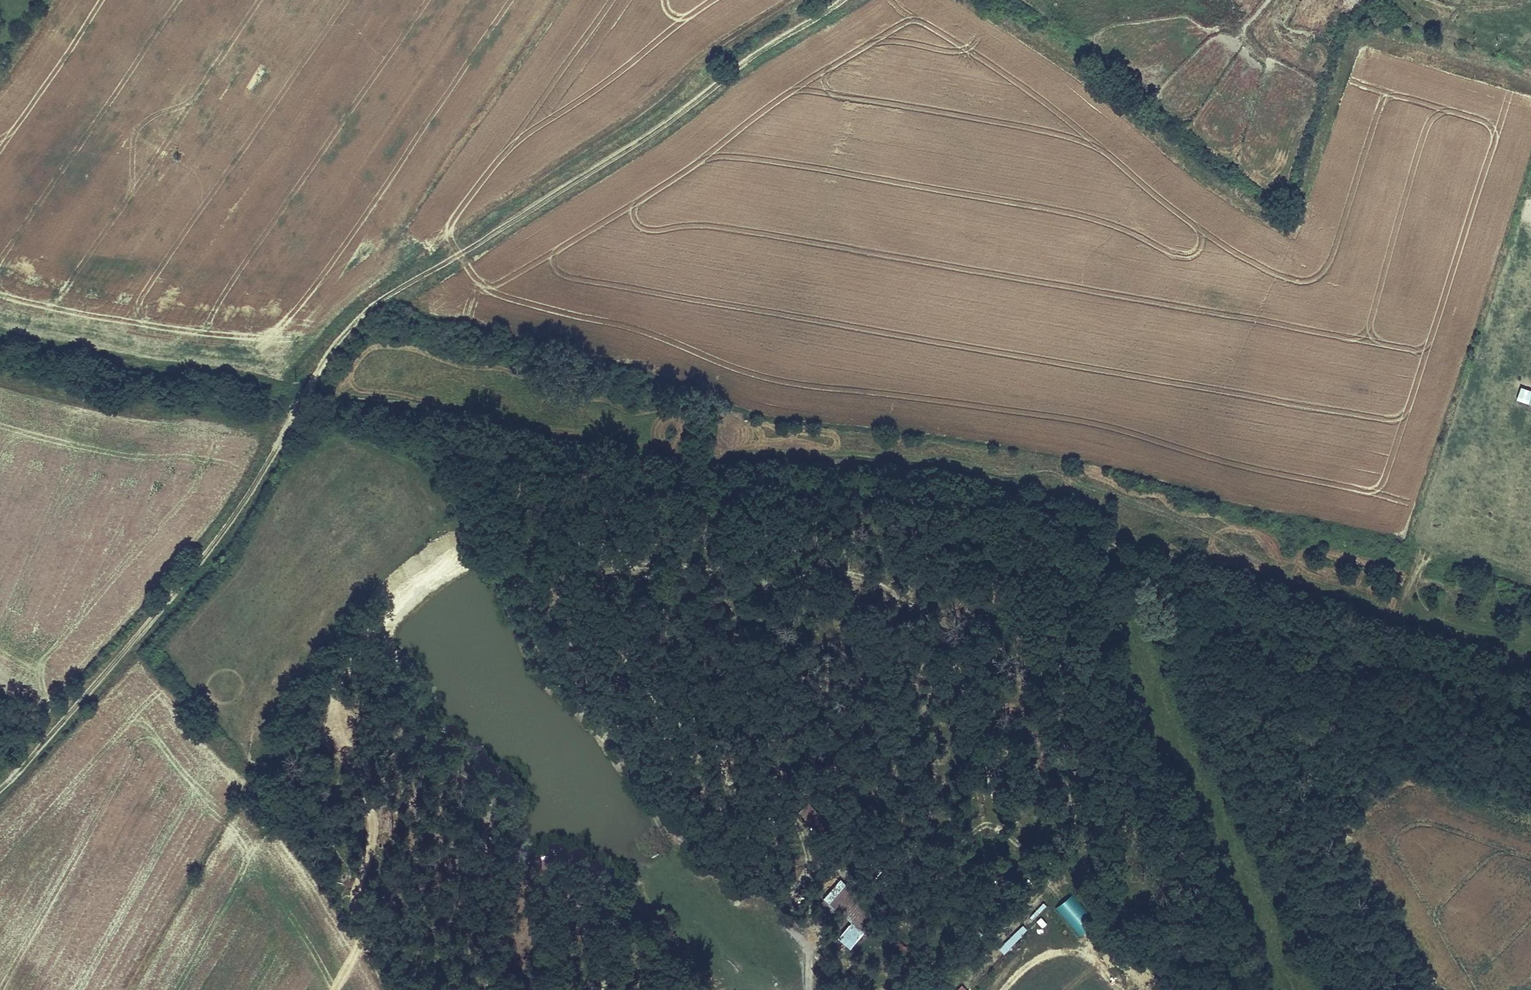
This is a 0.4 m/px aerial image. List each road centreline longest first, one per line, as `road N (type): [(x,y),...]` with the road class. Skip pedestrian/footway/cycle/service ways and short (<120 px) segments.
road 1 (track): [(0,782),(210,554),(321,366),(373,309),(842,0)]

